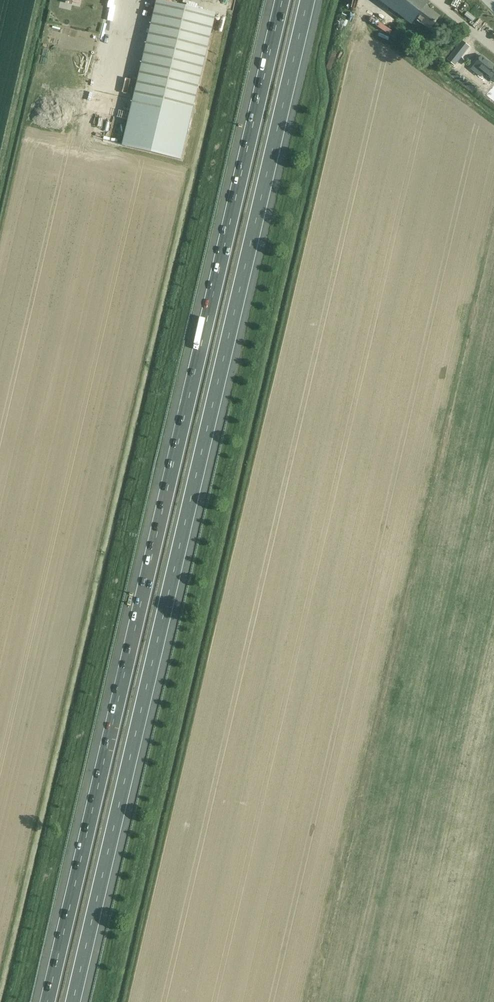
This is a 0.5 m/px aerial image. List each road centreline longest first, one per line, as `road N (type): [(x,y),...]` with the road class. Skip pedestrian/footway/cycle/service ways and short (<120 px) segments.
road 1 (motorway): [(282,0),(47,1001)]
road 2 (motorway): [(73,1001),(307,0)]
road 3 (track): [(15,1001),(247,0)]
road 4 (track): [(330,0),(303,186),(110,1001)]
road 5 (track): [(360,24),(493,119)]

